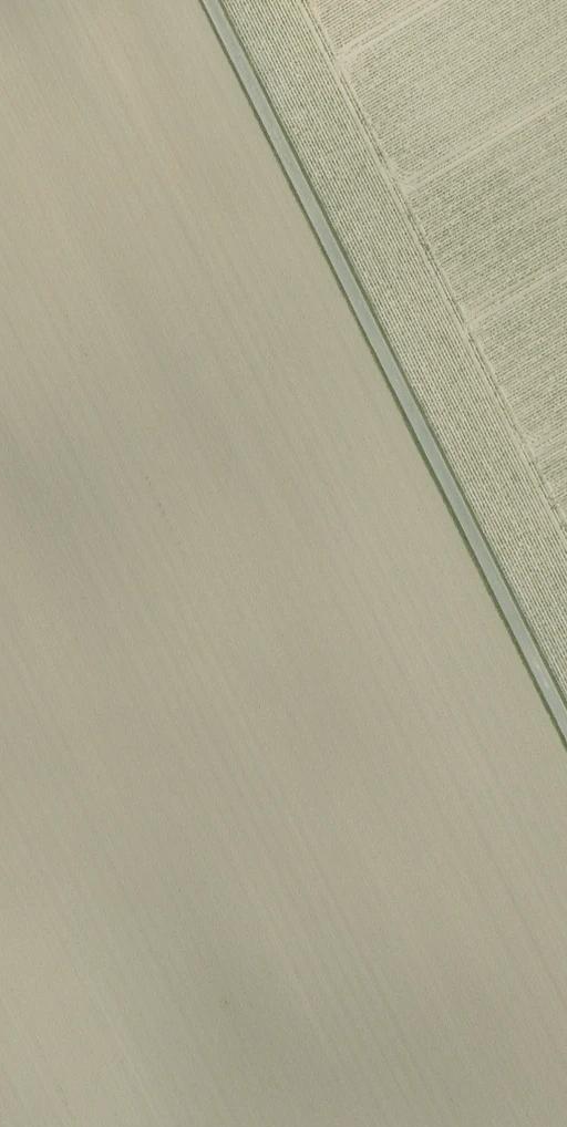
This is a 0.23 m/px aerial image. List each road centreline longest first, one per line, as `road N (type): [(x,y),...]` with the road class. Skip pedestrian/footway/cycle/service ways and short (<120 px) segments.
road 1 (track): [(210,0),(566,726)]

